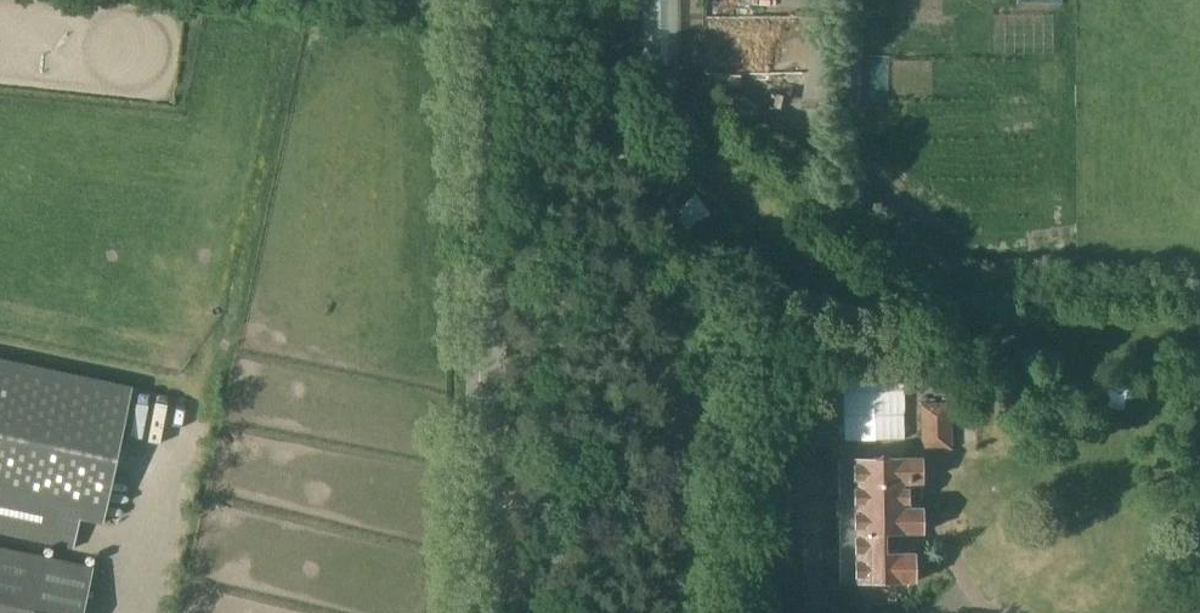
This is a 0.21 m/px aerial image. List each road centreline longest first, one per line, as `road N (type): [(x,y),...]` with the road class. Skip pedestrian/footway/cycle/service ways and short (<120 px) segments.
road 1 (unclassified): [(481,612),(476,0)]

